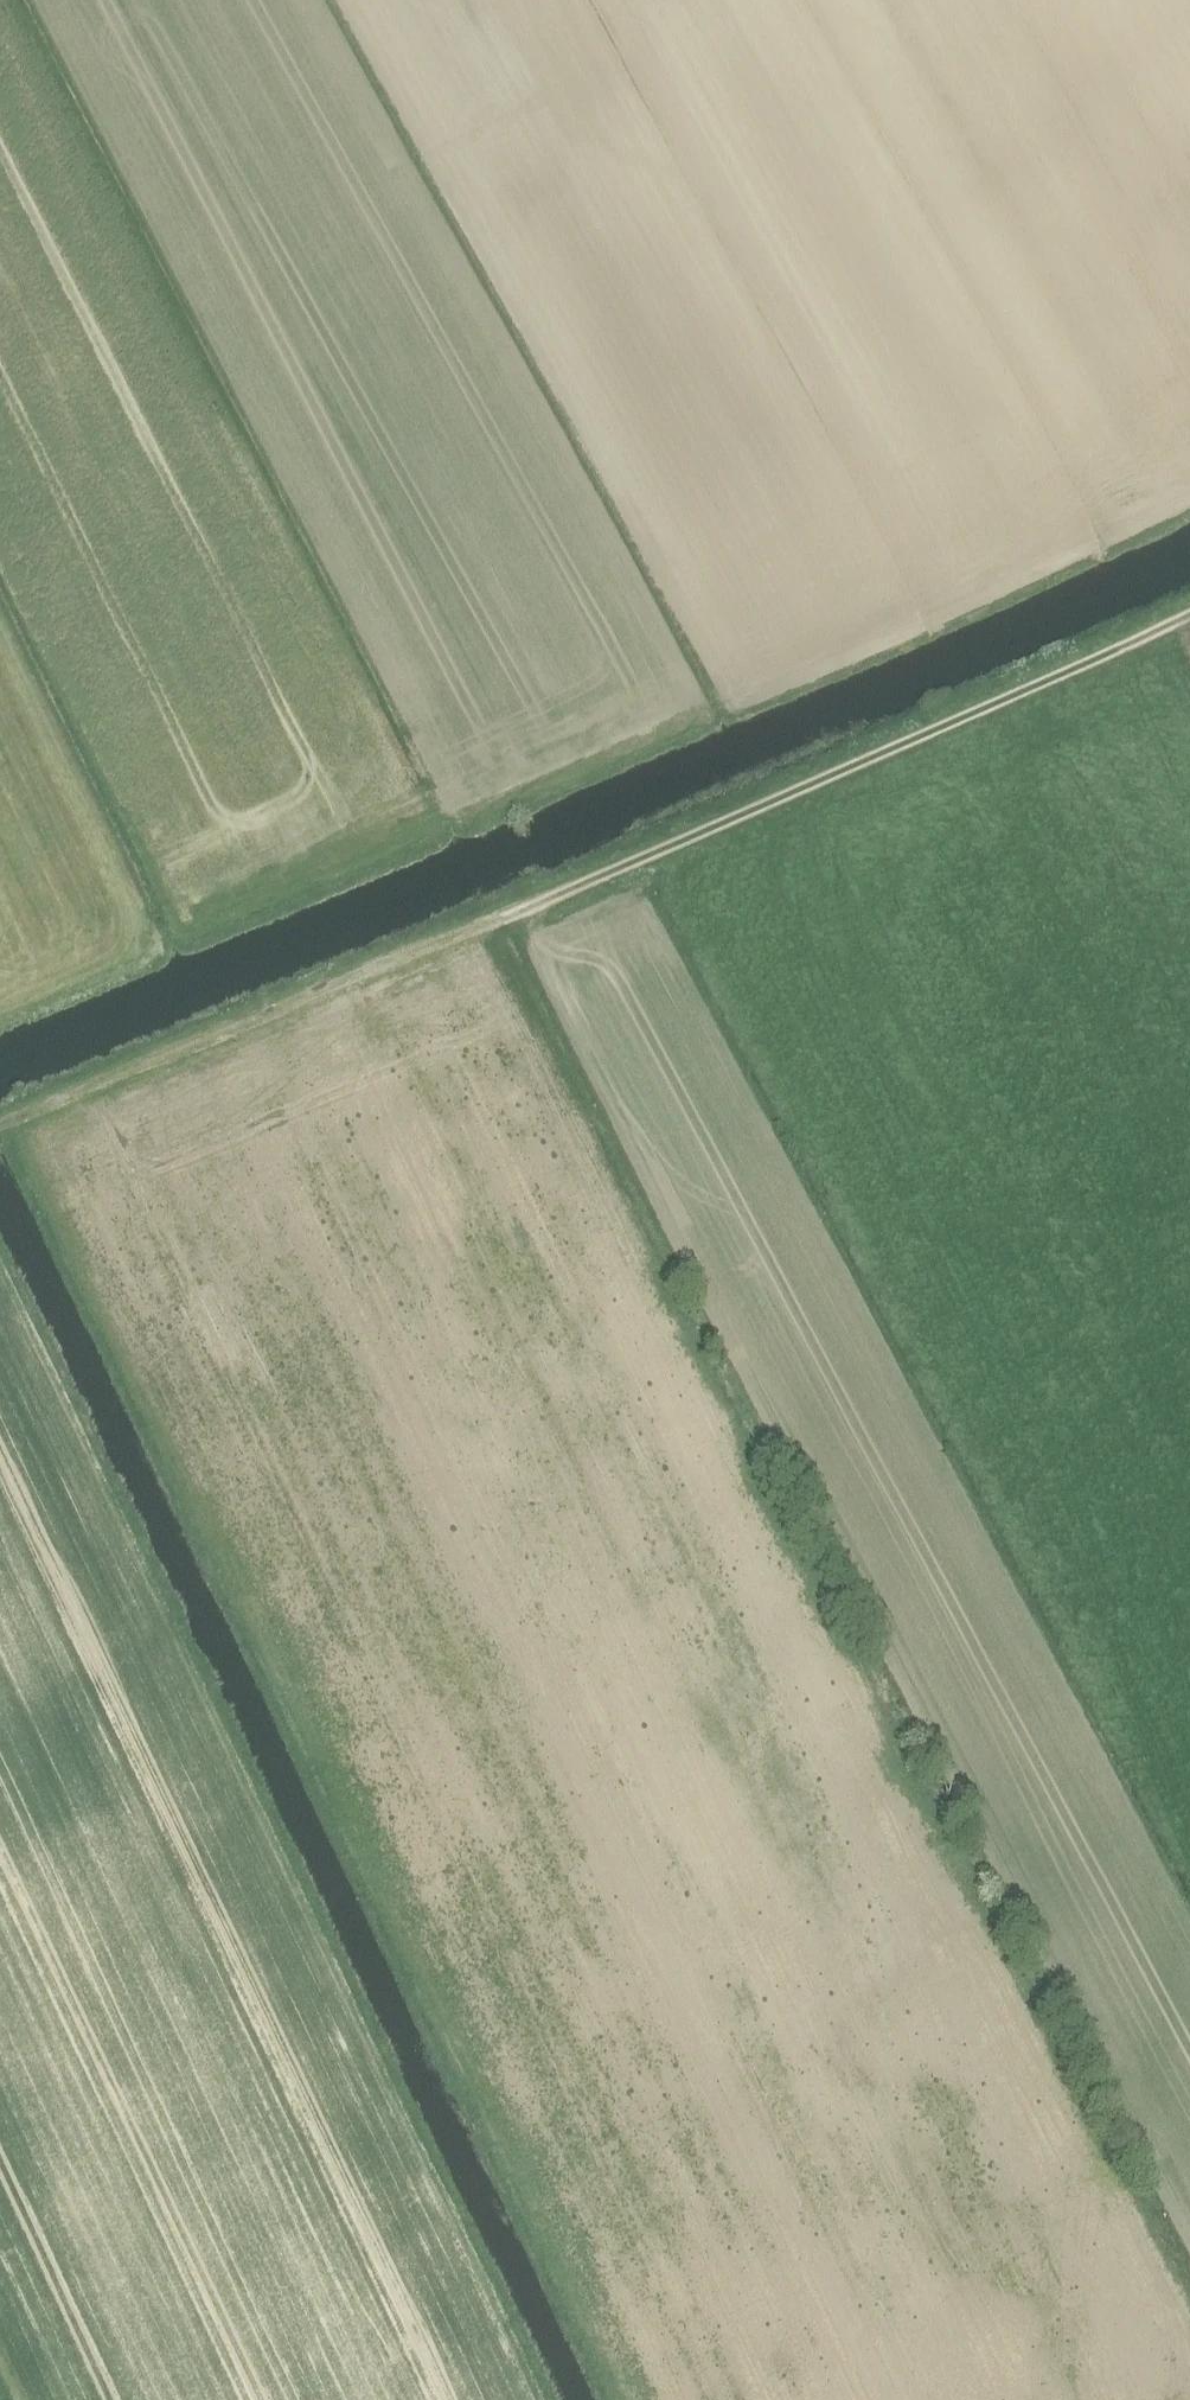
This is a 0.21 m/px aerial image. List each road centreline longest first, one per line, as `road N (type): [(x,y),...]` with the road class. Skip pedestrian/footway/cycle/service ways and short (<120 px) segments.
road 1 (track): [(1189,614),(505,916)]

